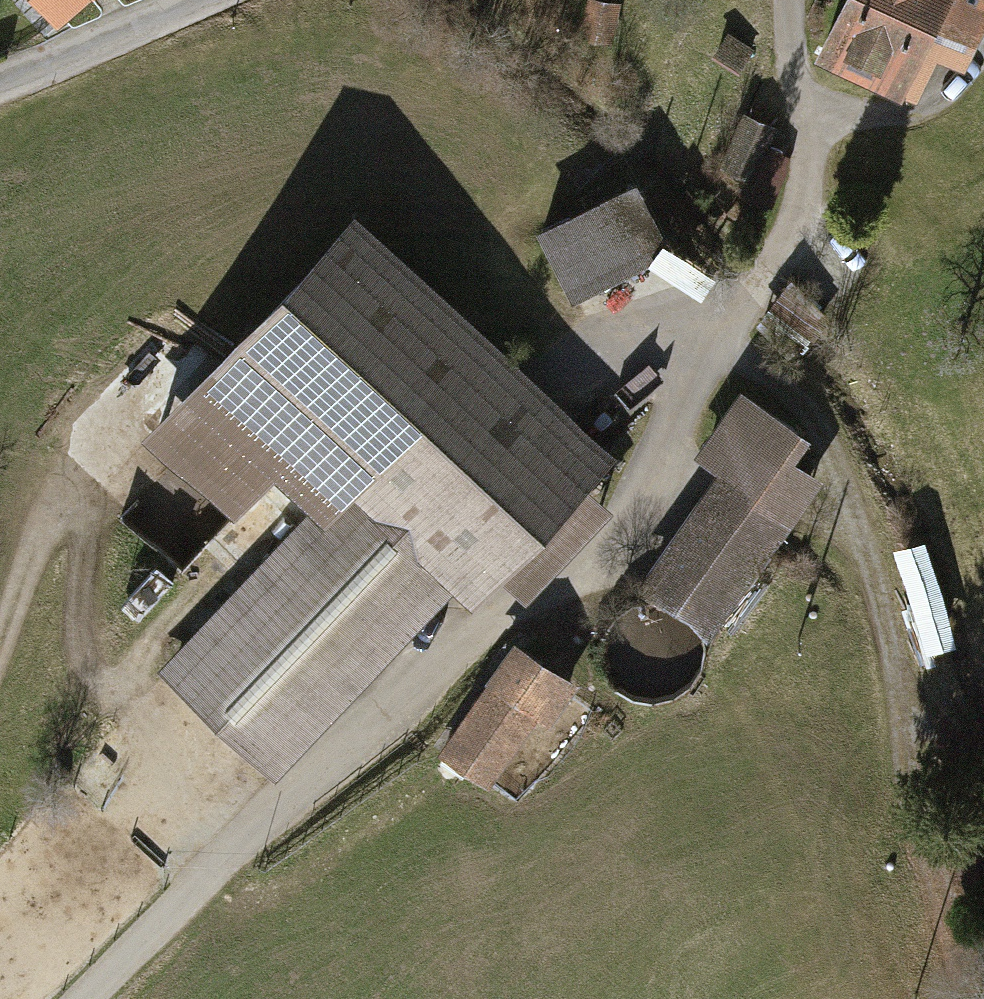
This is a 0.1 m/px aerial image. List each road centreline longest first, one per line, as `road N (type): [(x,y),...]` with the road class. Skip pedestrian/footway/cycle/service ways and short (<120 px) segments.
road 1 (track): [(79,998),(222,852),(401,714),(566,606),(682,429),(699,366),(795,230),(813,133)]
road 2 (track): [(555,384),(598,350),(640,339),(699,366),(748,372),(815,429),(898,676)]
road 3 (track): [(90,434),(70,635),(83,675),(251,830)]
road 4 (track): [(0,631),(46,517),(131,356)]
road 5 (track): [(210,0),(0,86)]
road 6 (track): [(813,133),(902,123),(964,84),(983,52)]
road 7 (track): [(813,133),(784,65),(785,0)]

